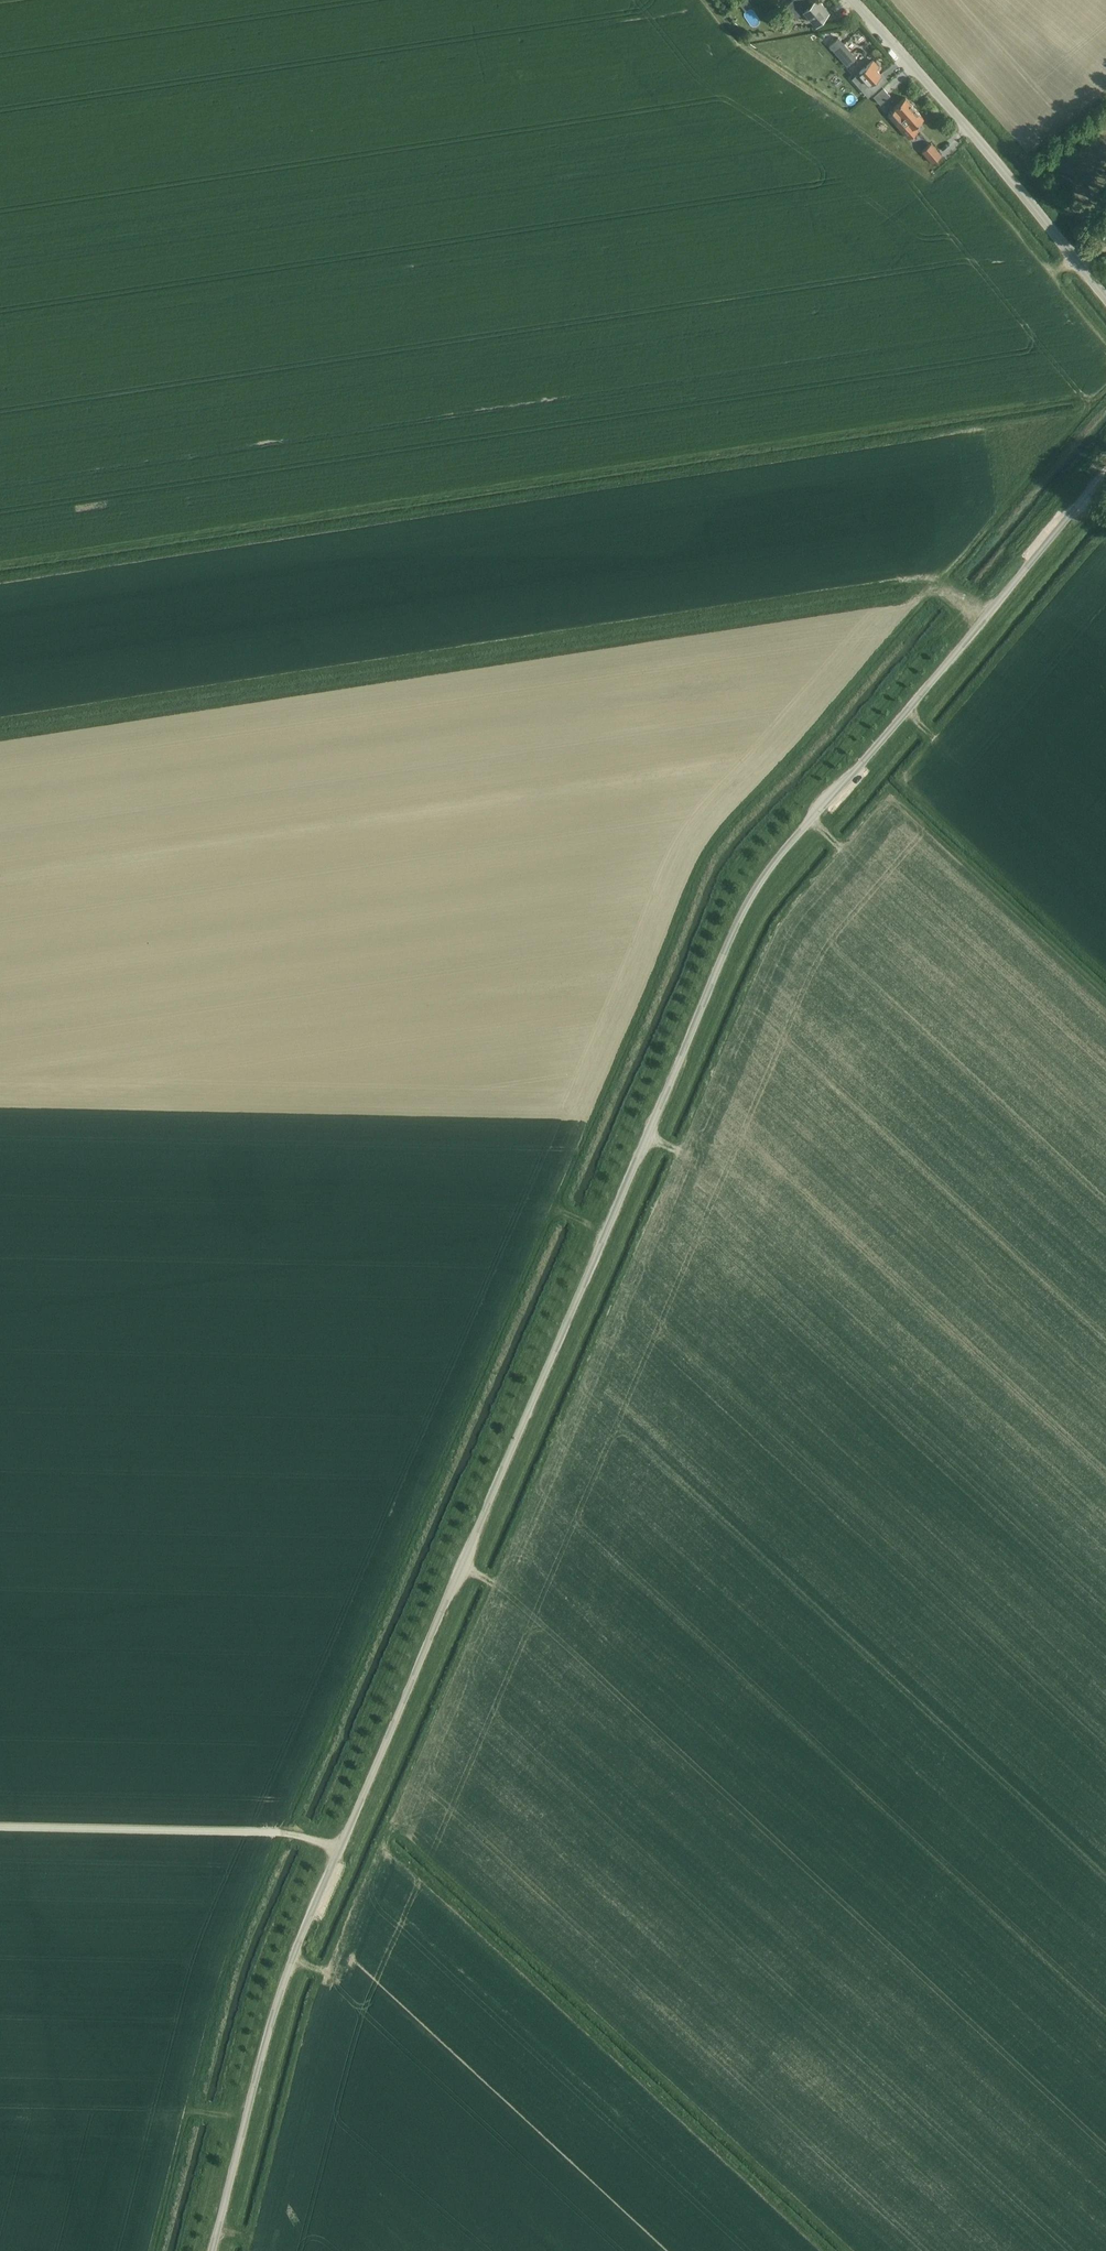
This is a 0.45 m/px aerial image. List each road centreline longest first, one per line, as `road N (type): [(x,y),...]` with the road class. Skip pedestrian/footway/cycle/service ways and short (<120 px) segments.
road 1 (unclassified): [(212,2250),(300,1942),(750,900),(1071,512)]
road 2 (unclassified): [(1105,300),(849,0)]

